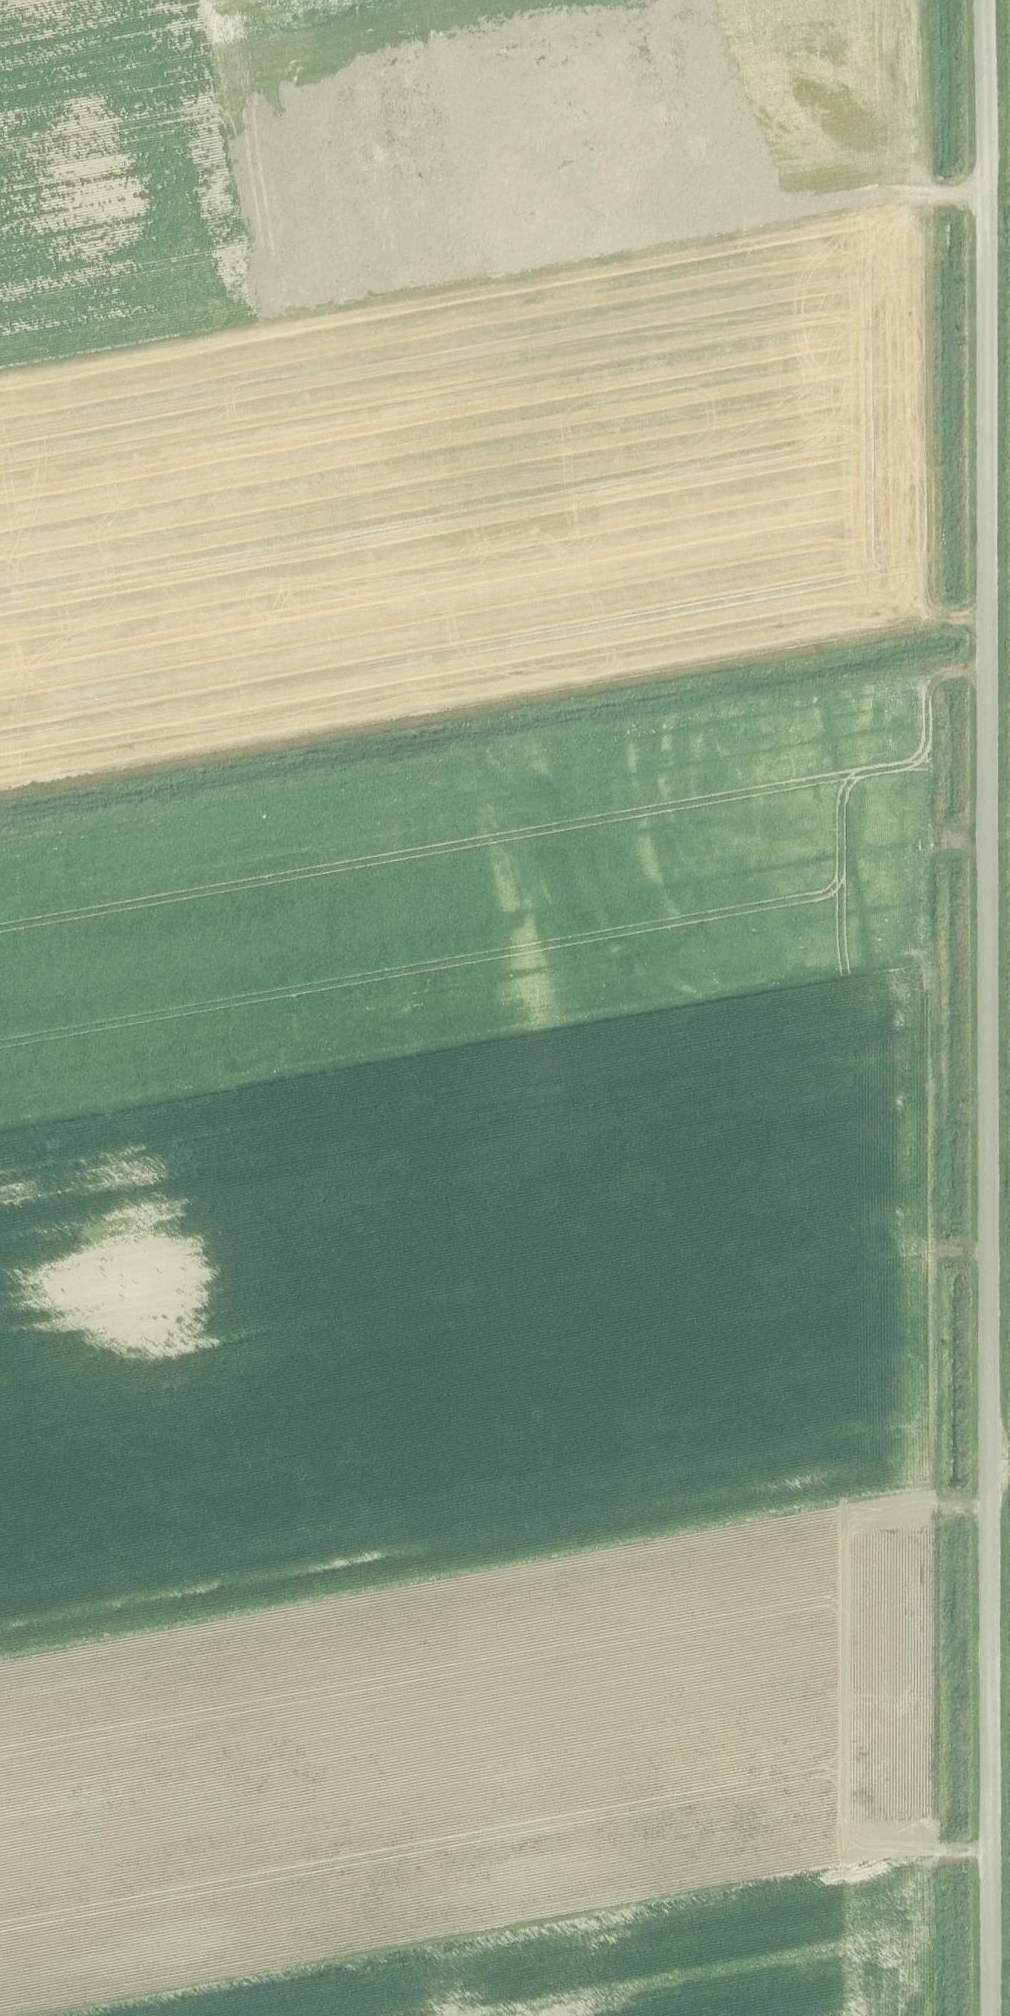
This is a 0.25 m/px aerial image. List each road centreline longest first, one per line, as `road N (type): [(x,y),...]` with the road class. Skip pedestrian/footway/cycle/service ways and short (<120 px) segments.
road 1 (unclassified): [(989,2015),(993,1452),(981,0)]

